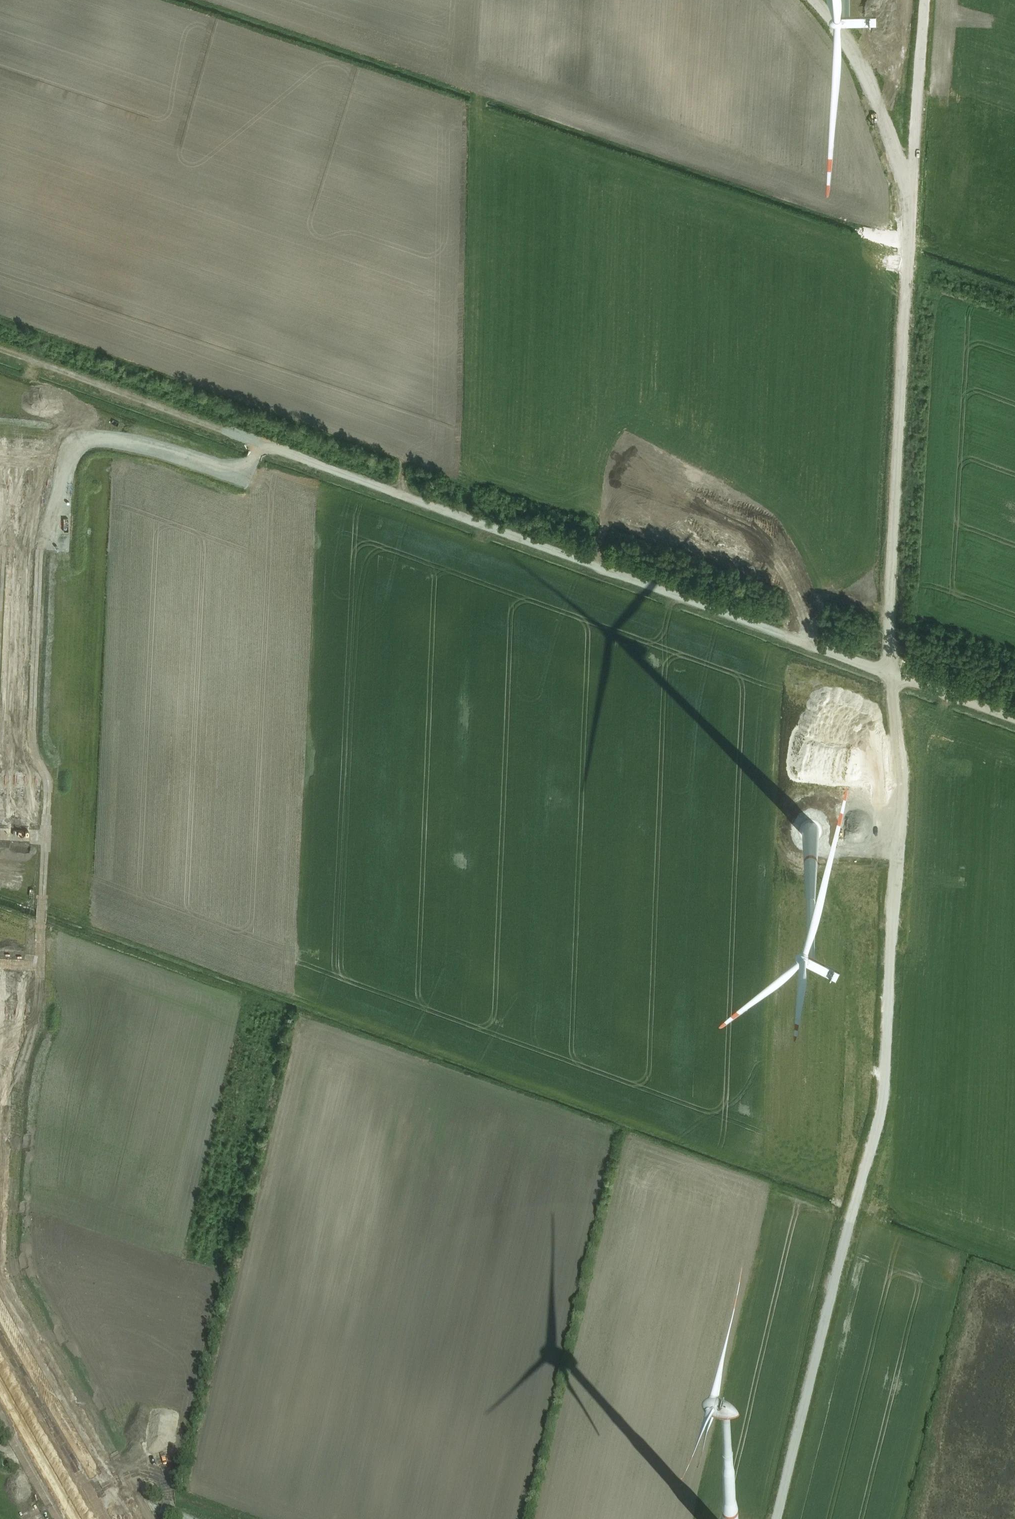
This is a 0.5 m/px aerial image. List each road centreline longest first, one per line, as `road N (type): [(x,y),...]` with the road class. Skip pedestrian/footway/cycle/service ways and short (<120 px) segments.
road 1 (track): [(804,0),(868,97),(903,202),(908,257),(891,675),(896,825),(880,1109),(773,1518)]
road 2 (track): [(0,348),(1014,719)]
road 3 (track): [(804,644),(798,593),(779,557),(684,509)]
road 4 (track): [(182,1518),(0,1455)]

